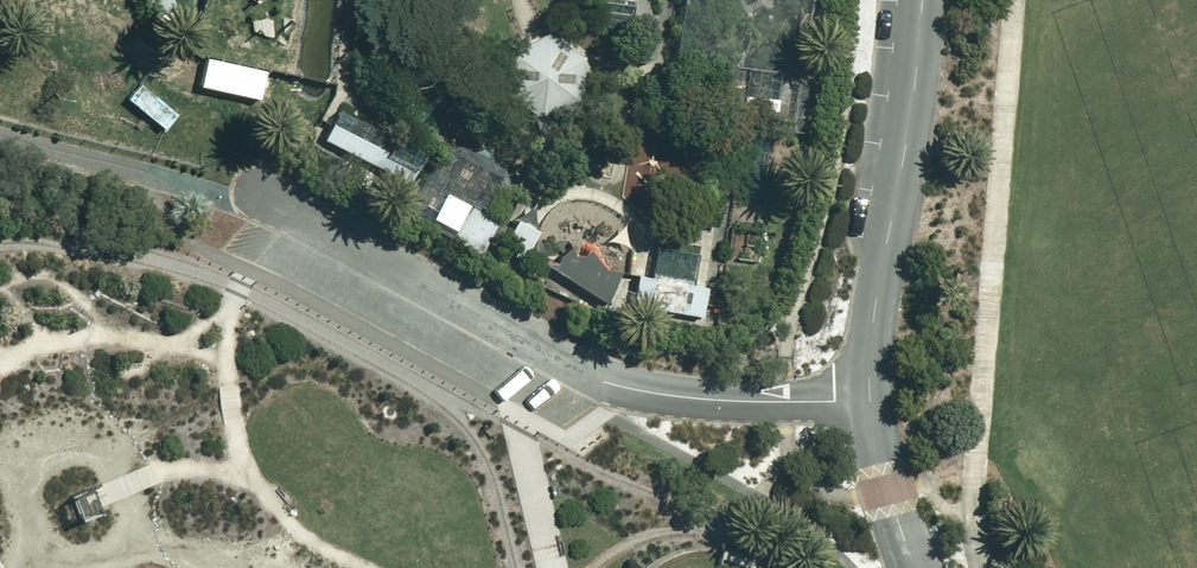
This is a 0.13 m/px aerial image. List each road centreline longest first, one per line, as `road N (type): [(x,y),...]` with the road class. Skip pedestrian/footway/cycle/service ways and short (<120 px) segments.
road 1 (unclassified): [(870,399),(684,397),(598,376),(271,198)]
road 2 (unclassified): [(922,0),(904,157),(876,288),(870,399)]
road 3 (unclassified): [(915,567),(876,444),(870,399)]

